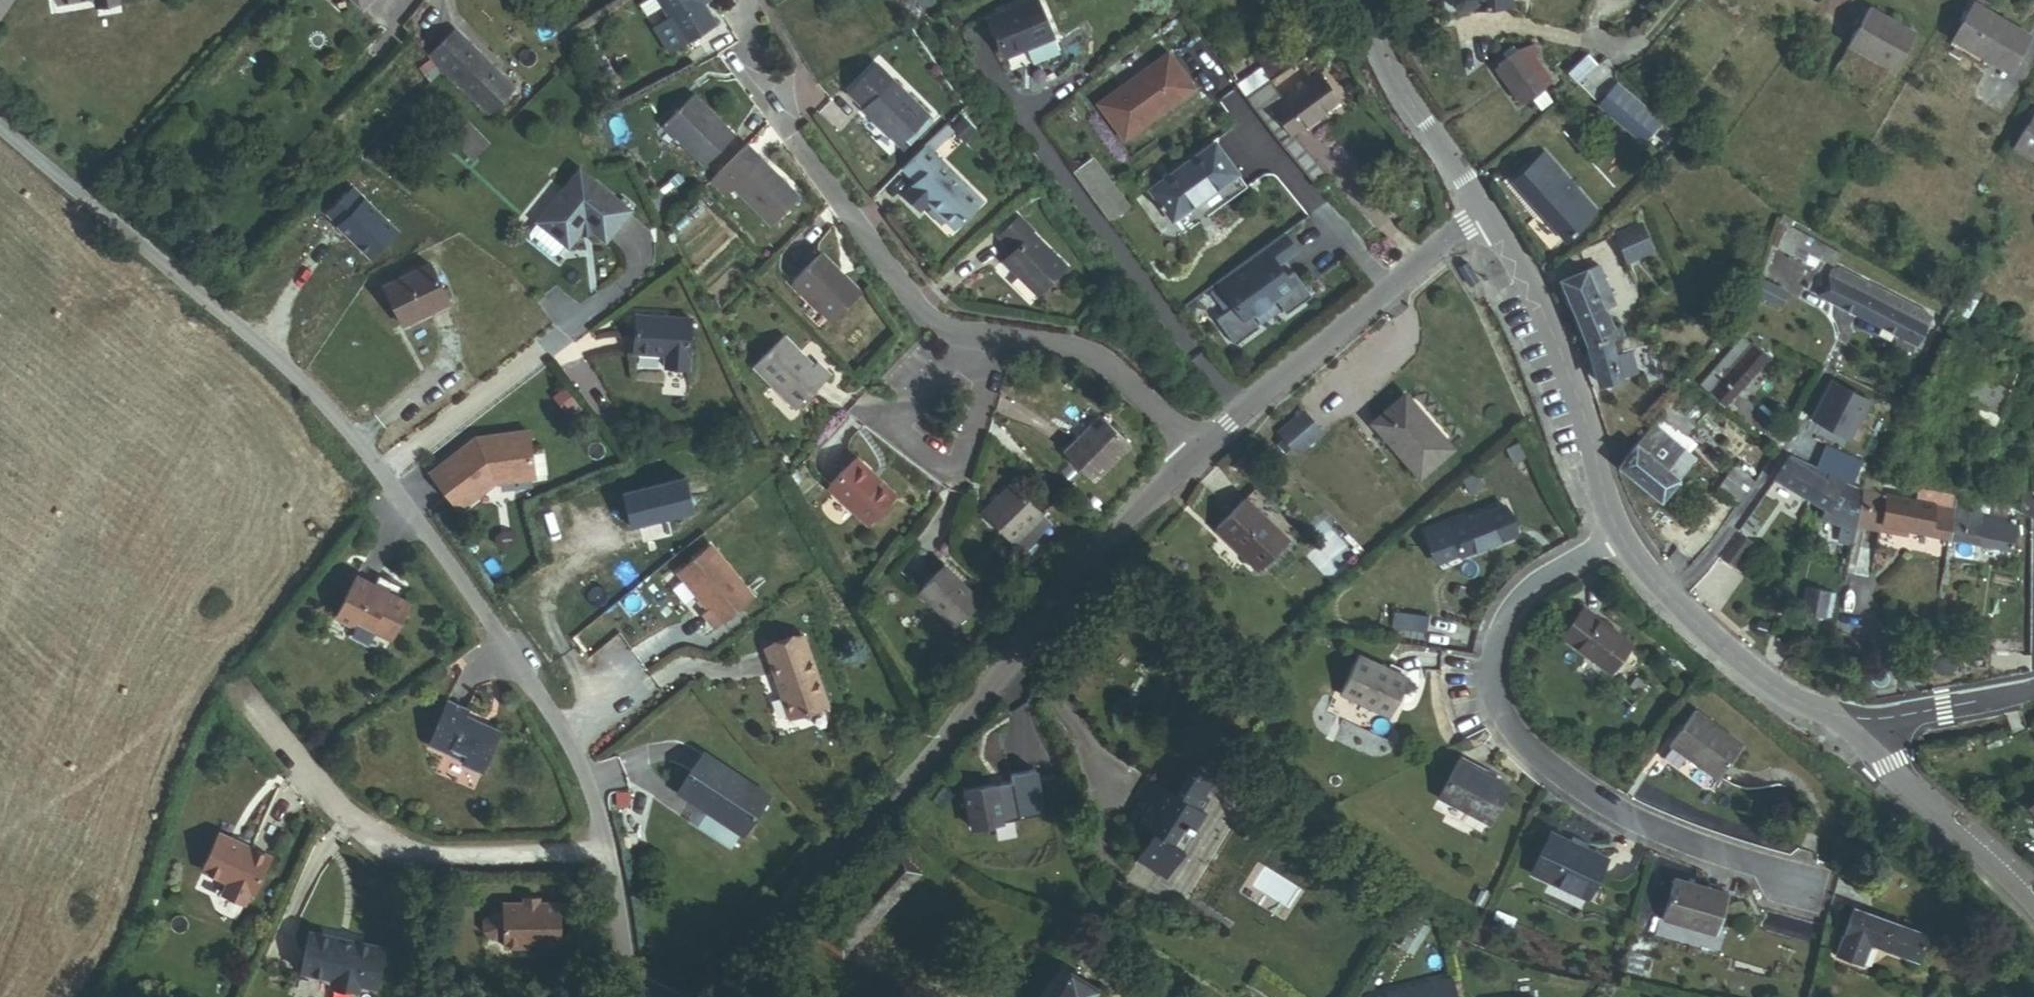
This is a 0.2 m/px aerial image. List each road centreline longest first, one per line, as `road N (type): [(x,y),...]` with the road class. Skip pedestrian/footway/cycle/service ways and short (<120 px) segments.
road 1 (residential): [(633,996),(612,855),(570,746),(372,458),(0,121)]
road 2 (residential): [(1195,458),(852,847),(704,996)]
road 3 (residential): [(747,0),(797,88),(798,129),(927,305),(951,321),(1085,347),(1134,378),(1195,458)]
road 4 (residential): [(1621,537),(1521,596),(1506,621),(1495,655),(1495,697),(1519,747),(1571,790),(1647,832),(1799,885)]
road 5 (residential): [(1480,204),(1195,458)]
road 6 (residential): [(1621,537),(1569,374),(1480,204)]
road 7 (residential): [(1827,371),(1762,484),(1674,597)]
road 8 (residential): [(1867,718),(1914,793),(2033,899)]
road 9 (residential): [(1867,718),(1824,716),(1789,696),(1674,597)]
road 10 (residential): [(1480,204),(1399,86),(1376,0)]
road 11 (residential): [(2033,686),(1867,718)]

